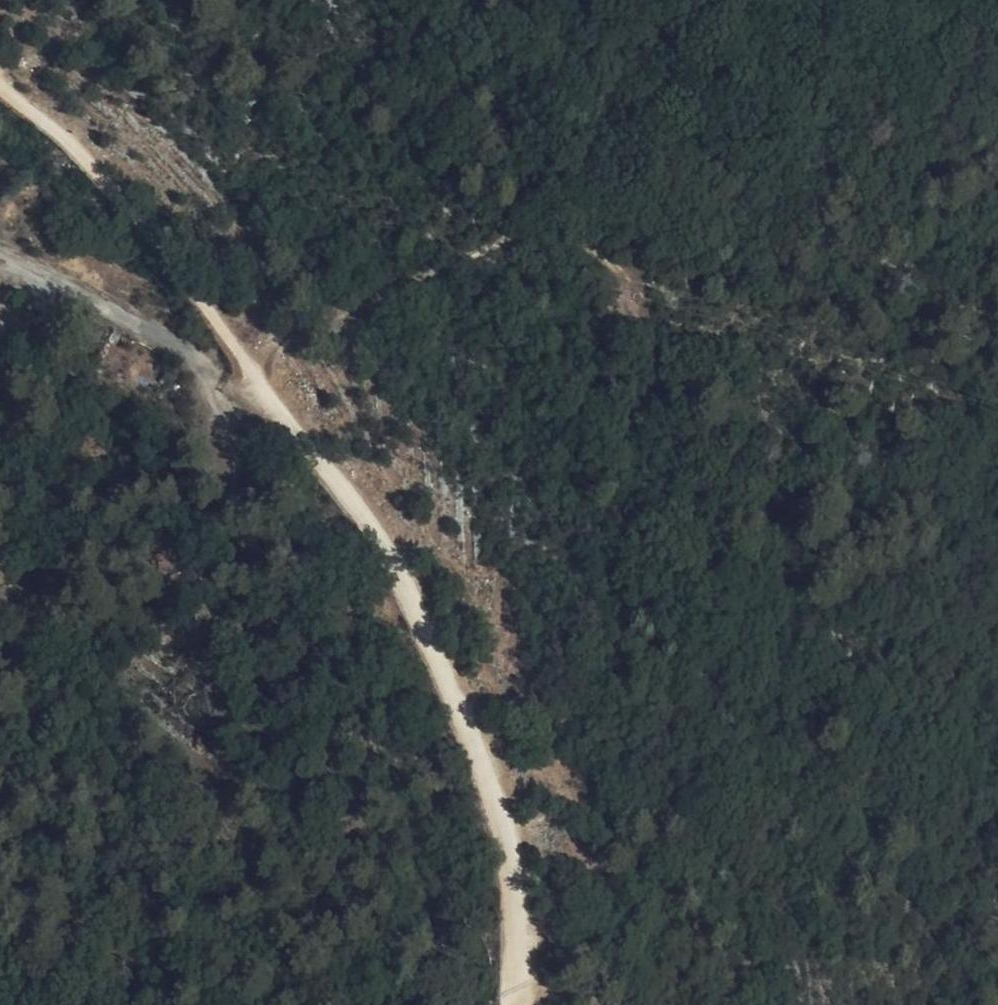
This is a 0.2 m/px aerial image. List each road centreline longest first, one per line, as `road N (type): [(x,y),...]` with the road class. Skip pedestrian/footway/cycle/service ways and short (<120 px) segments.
road 1 (track): [(0,85),(70,144),(172,257),(276,409),(391,554),(501,813),(521,1004)]

